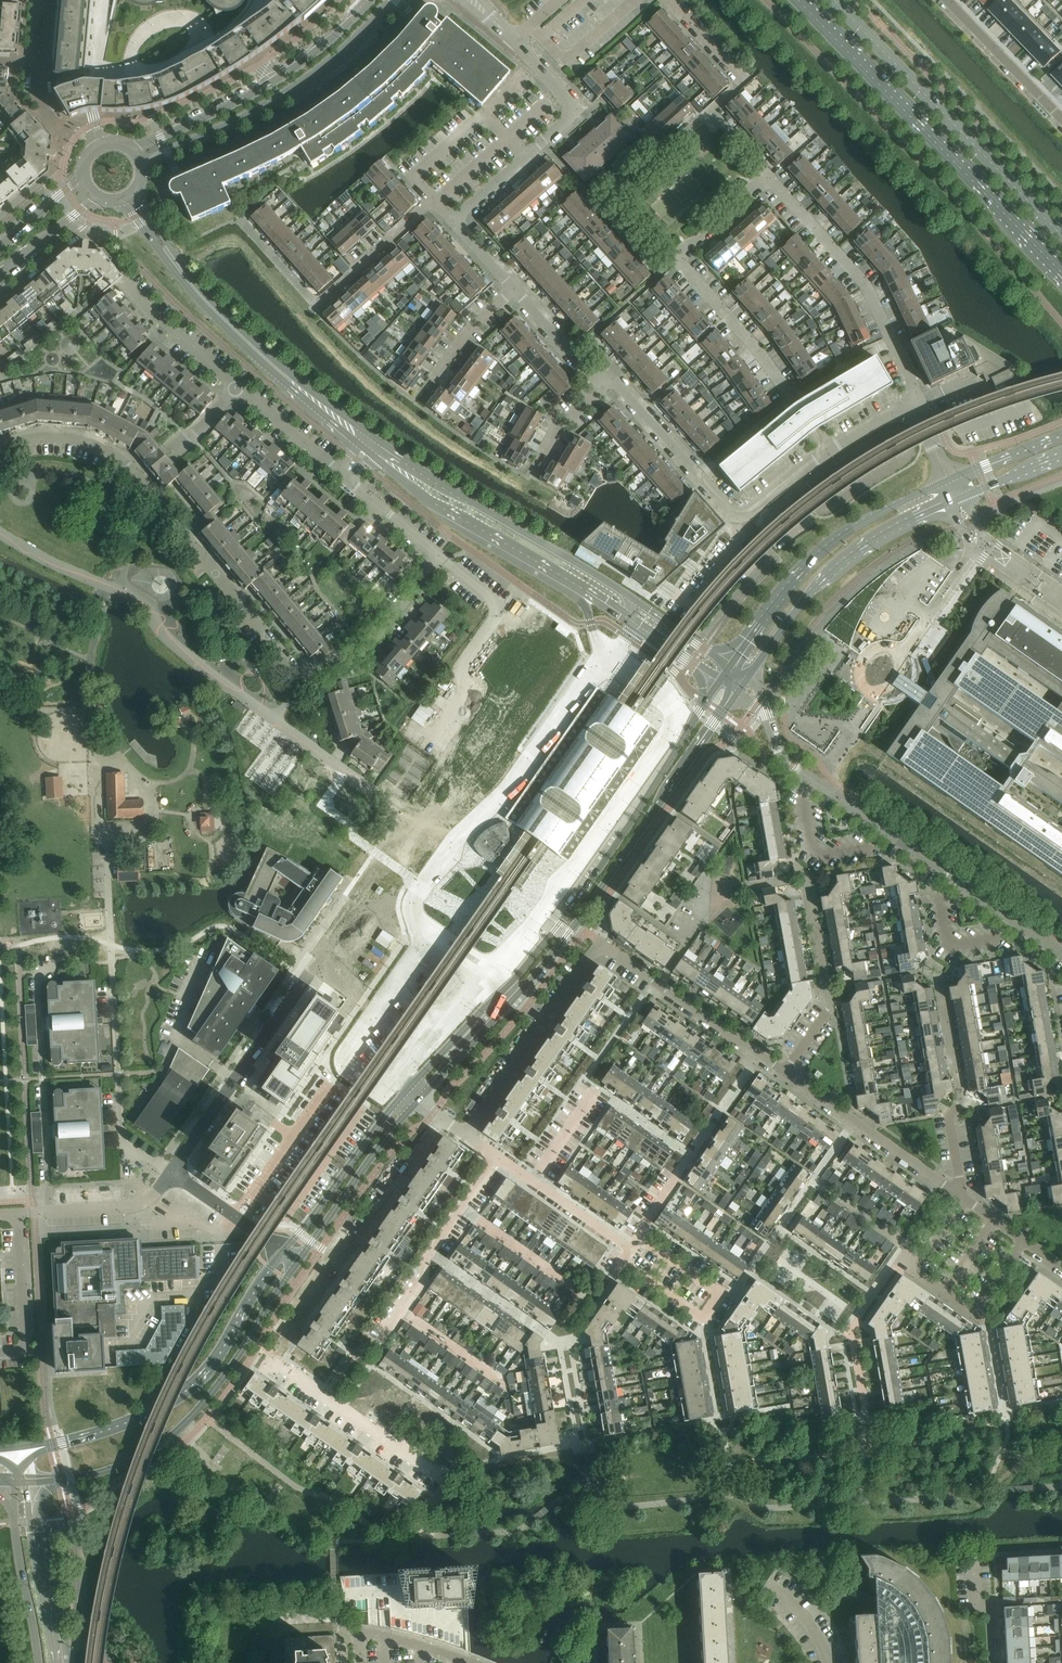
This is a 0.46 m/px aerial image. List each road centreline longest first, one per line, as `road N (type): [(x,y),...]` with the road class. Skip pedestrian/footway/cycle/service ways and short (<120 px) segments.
road 1 (tertiary): [(418,1103),(566,936),(737,692)]
road 2 (tertiary): [(718,682),(557,928),(408,1090)]
road 3 (residential): [(892,340),(865,285),(768,180),(678,260),(791,400)]
road 4 (residential): [(447,1481),(275,1357),(444,1121)]
road 5 (residential): [(1061,954),(787,763),(766,713)]
road 6 (secondary): [(800,0),(1061,271)]
road 7 (tertiary): [(30,1484),(99,1473),(174,1440),(221,1386),(298,1260)]
road 8 (tertiary): [(286,1250),(207,1378),(182,1401),(92,1438),(18,1449)]
road 9 (secondary): [(1061,235),(833,0)]
road 10 (unclassified): [(141,163),(288,94),(394,0)]
road 11 (unclassified): [(631,598),(369,448)]
road 12 (tertiary): [(949,479),(835,543),(729,666)]
road 13 (unclassified): [(371,0),(268,85),(132,150)]
road 14 (tertiary): [(747,680),(795,611),(843,562),(952,501)]
road 15 (unclassified): [(369,448),(217,315),(171,257)]
road 16 (residential): [(137,480),(309,684)]
road 17 (residential): [(457,227),(578,114),(517,44)]
road 18 (residential): [(1026,1244),(978,1316),(916,1275),(913,1261),(925,1257),(964,1199)]
road 19 (unclassified): [(369,448),(421,496),(582,588)]
road 20 (residential): [(172,1174),(305,977)]
road 21 (residential): [(433,739),(468,685),(459,675),(501,608),(440,557)]
road 22 (residential): [(465,1136),(601,943)]
road 23 (residential): [(620,1263),(702,1317),(720,1291),(638,1236)]
road 24 (residential): [(377,1349),(500,1161)]
road 25 (residential): [(964,1199),(783,1075)]
road 26 (residential): [(638,1236),(755,1056)]
road 27 (tertiary): [(408,1090),(286,1250)]
road 28 (tertiary): [(298,1260),(418,1103)]
road 29 (residential): [(755,1056),(601,943)]
road 30 (residential): [(309,684),(352,658),(440,557)]
road 31 (tertiary): [(57,1662),(30,1484)]
road 32 (tertiary): [(13,1485),(38,1662)]
road 33 (residential): [(0,1354),(28,1353),(21,1214)]
road 34 (residential): [(21,1214),(139,1205),(172,1174)]
road 35 (residential): [(1061,120),(950,0)]
road 36 (residential): [(237,390),(125,282)]
road 37 (residential): [(0,450),(34,439),(74,440),(99,448),(137,480)]
road 38 (residential): [(357,269),(432,200),(457,227)]
road 39 (residential): [(344,476),(237,390)]
road 40 (residential): [(172,1174),(286,1250)]
road 41 (residential): [(697,474),(617,383),(602,379)]
road 42 (residential): [(602,379),(512,288)]
road 43 (residential): [(440,557),(344,476)]
road 44 (residential): [(0,276),(96,197)]
road 45 (tertiary): [(1061,433),(949,479)]
road 46 (residential): [(903,651),(976,555)]

